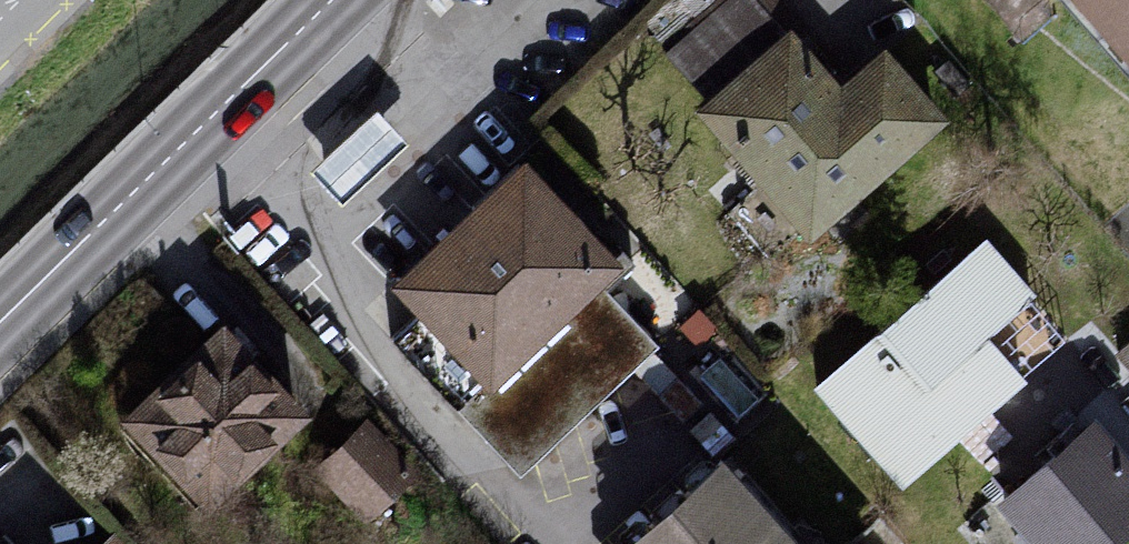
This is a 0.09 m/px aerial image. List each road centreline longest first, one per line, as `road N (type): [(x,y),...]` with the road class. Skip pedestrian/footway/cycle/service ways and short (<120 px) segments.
road 1 (secondary): [(0,324),(335,0)]

